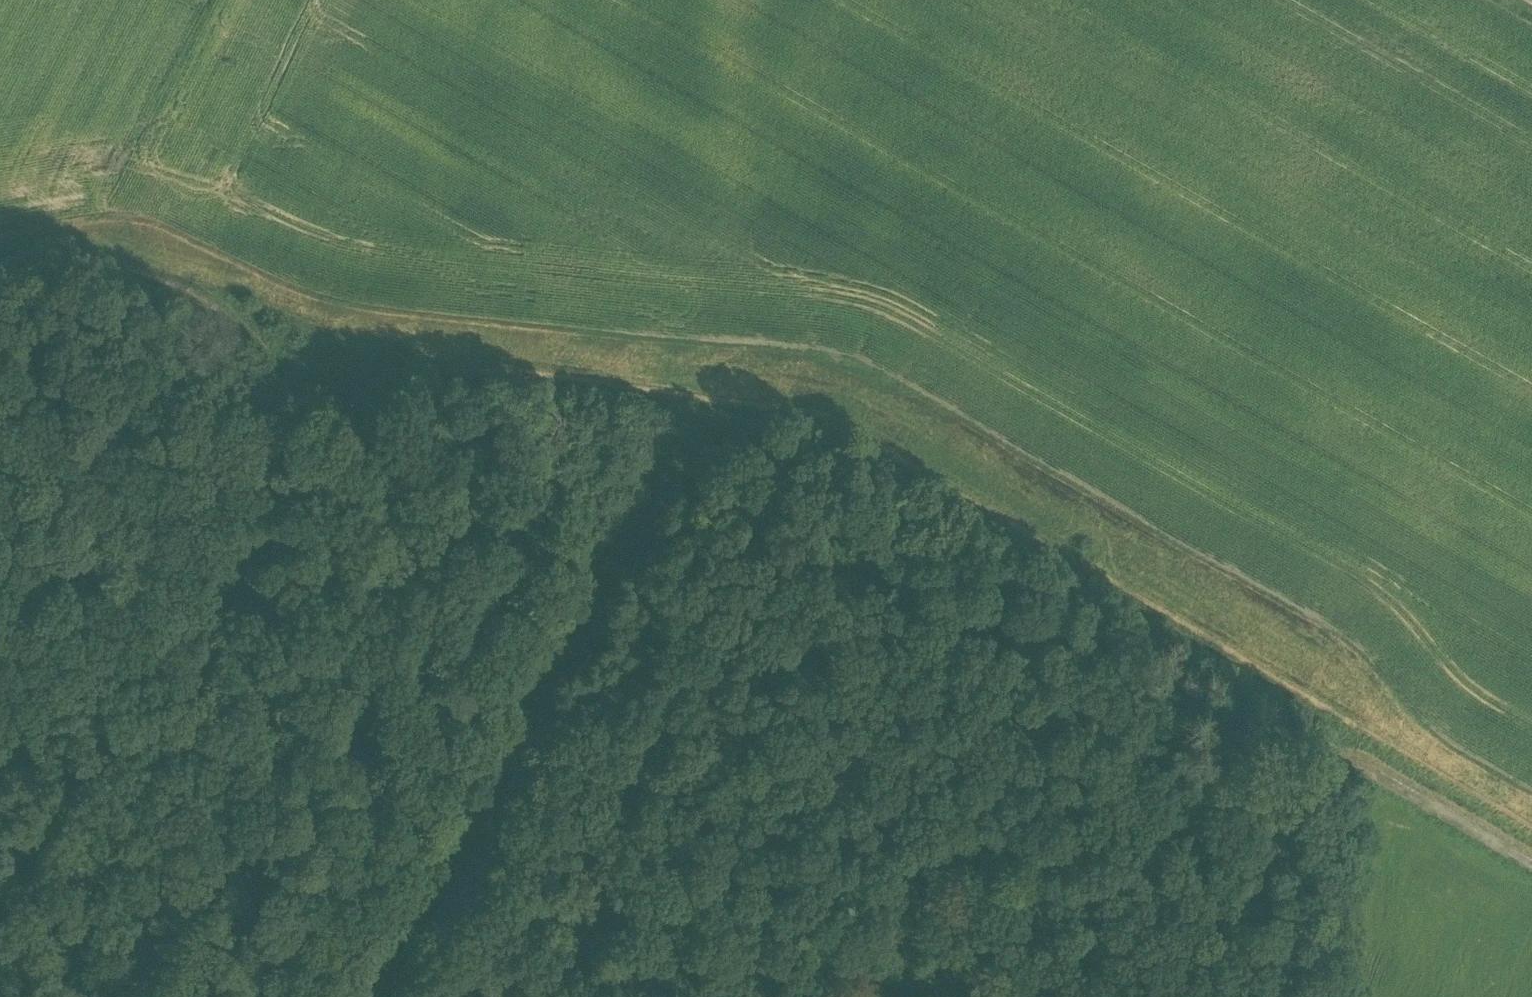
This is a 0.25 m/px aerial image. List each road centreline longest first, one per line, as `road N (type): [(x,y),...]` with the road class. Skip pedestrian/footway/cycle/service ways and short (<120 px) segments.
road 1 (track): [(1365,768),(1531,863)]

